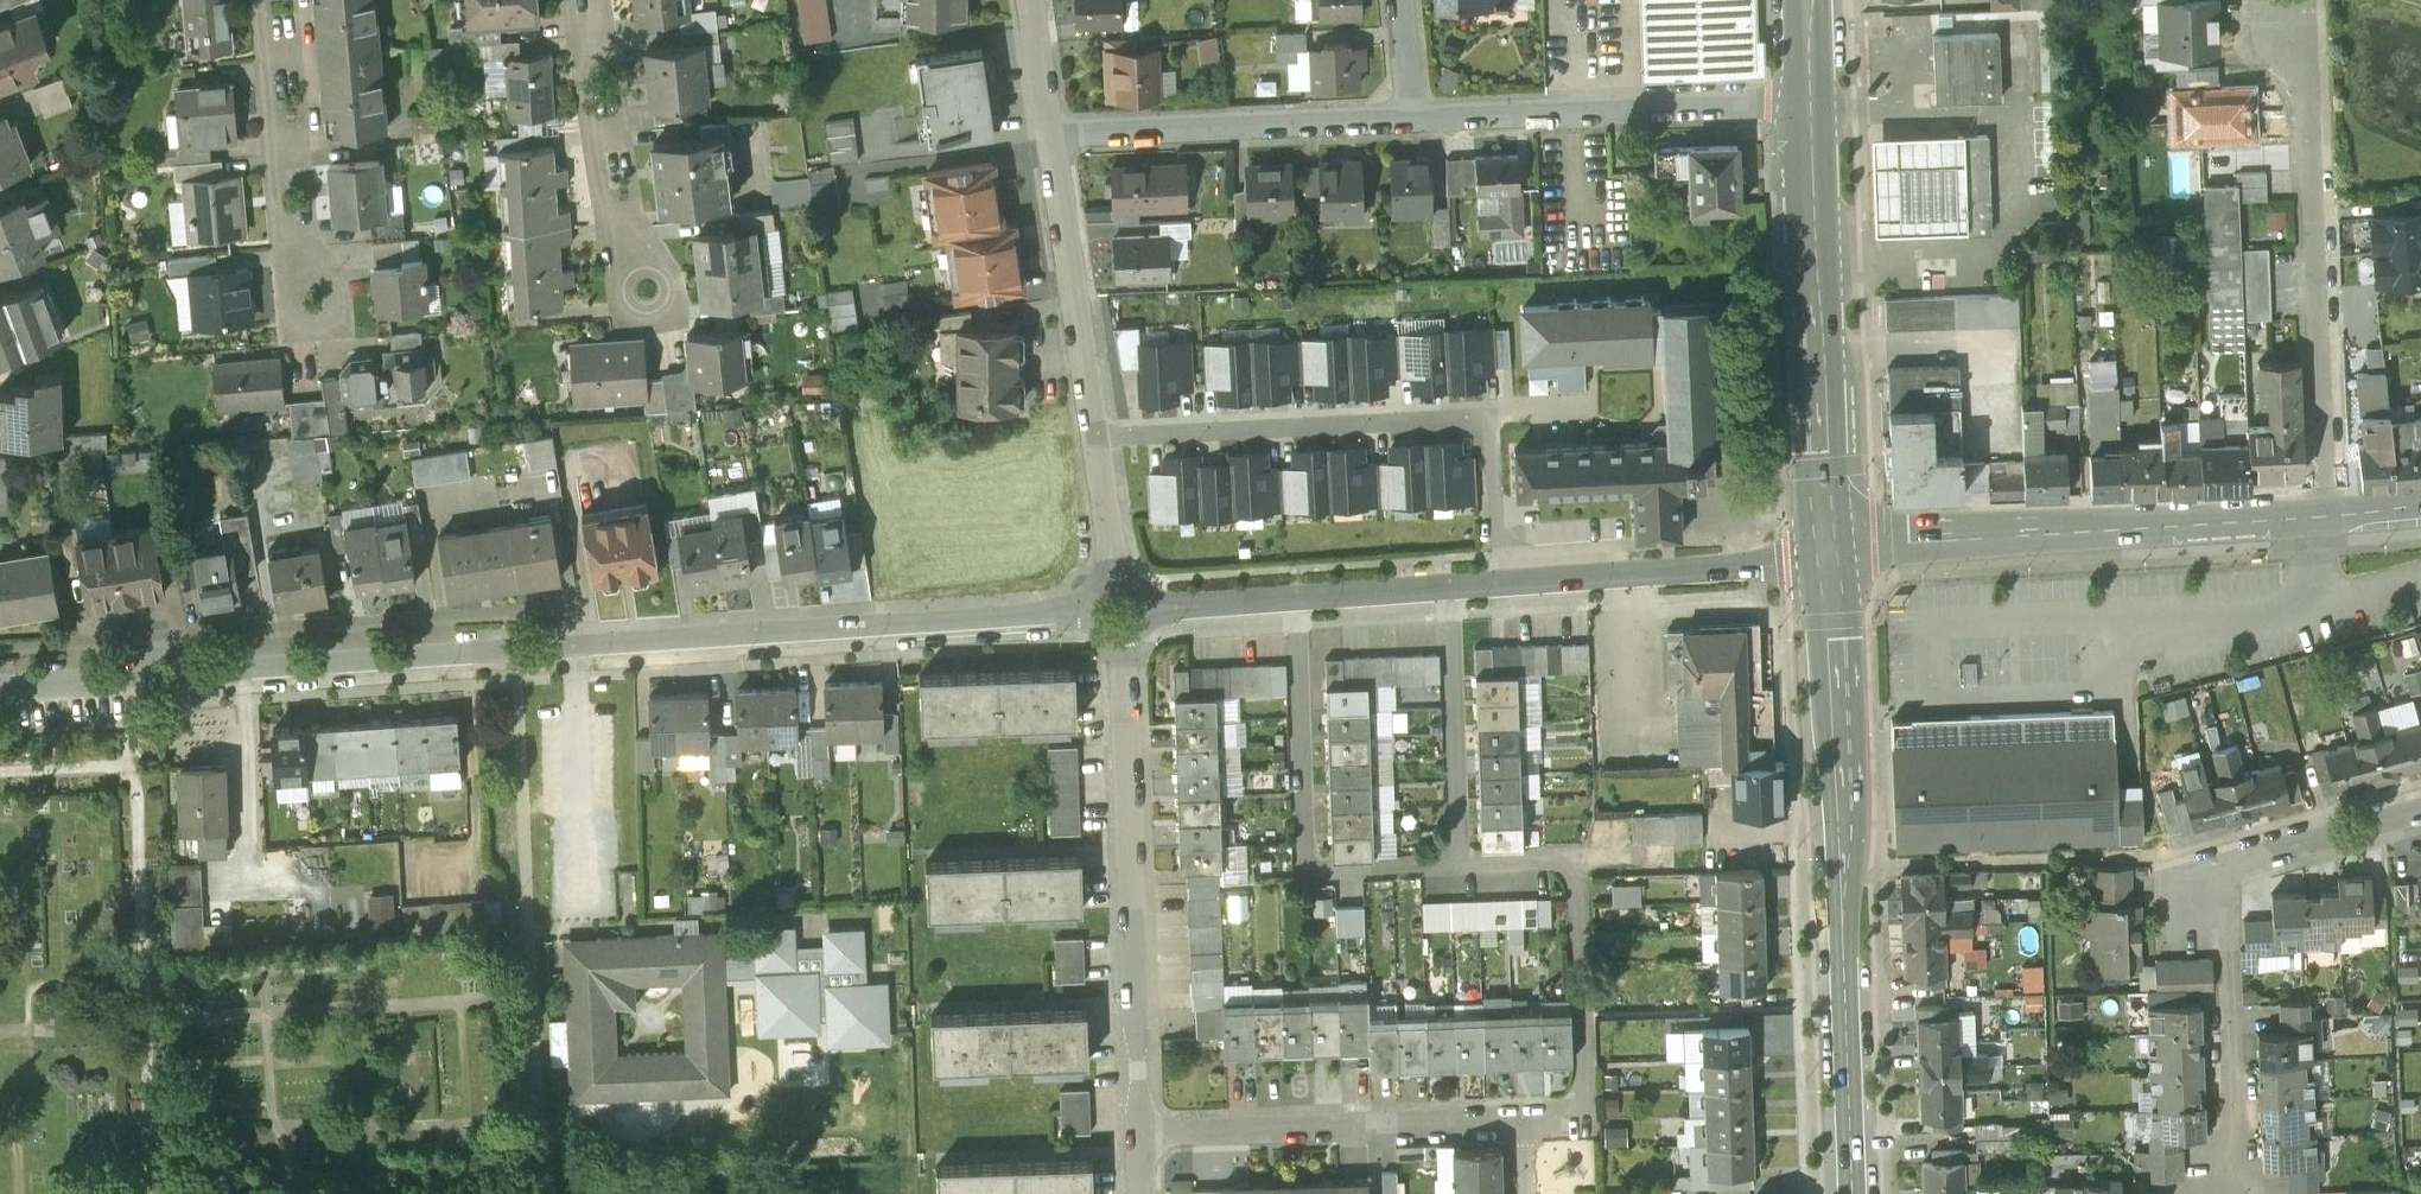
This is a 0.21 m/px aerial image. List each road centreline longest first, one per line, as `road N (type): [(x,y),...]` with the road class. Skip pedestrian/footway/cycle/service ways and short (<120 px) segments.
road 1 (residential): [(0,688),(1122,611)]
road 2 (secondary): [(1851,1193),(1833,547)]
road 3 (residential): [(1497,586),(1490,419),(1098,435)]
road 4 (residential): [(1122,611),(1142,1136)]
road 5 (residential): [(2420,815),(2226,874),(2221,890),(2237,1193)]
road 6 (residential): [(2326,515),(2298,0)]
road 7 (tertiary): [(2326,515),(1833,547)]
road 8 (secondary): [(1833,547),(1808,100)]
road 9 (residential): [(1460,866),(1308,871),(1293,600)]
road 10 (residential): [(1460,866),(1551,863),(1569,870),(1576,887),(1584,1102),(1571,1121),(1525,1127)]
road 11 (residential): [(1409,118),(1808,100)]
road 12 (residential): [(1525,1127),(1142,1136)]
road 13 (residential): [(1050,134),(1409,118)]
road 14 (residential): [(1497,586),(1787,560),(1833,547)]
road 15 (residential): [(1050,134),(1098,435)]
road 16 (residential): [(277,0),(310,303)]
road 17 (residential): [(589,0),(620,237),(647,292)]
road 18 (residential): [(1451,590),(1460,866)]
road 19 (residential): [(1098,435),(1122,611)]
road 20 (residential): [(1122,611),(1293,600)]
road 21 (residential): [(1293,600),(1451,590)]
road 22 (residential): [(1028,0),(1050,134)]

